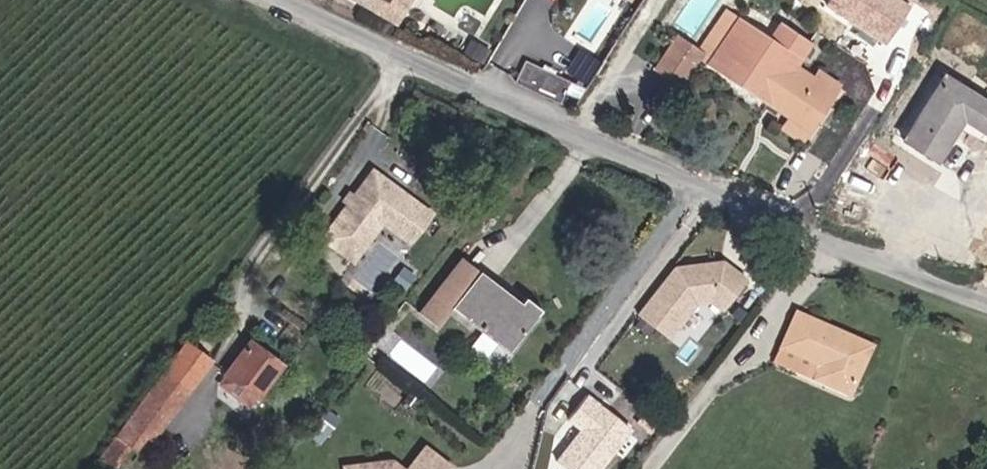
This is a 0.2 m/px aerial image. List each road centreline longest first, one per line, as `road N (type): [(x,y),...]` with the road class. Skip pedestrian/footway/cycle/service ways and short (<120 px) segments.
road 1 (residential): [(986,297),(284,0)]

